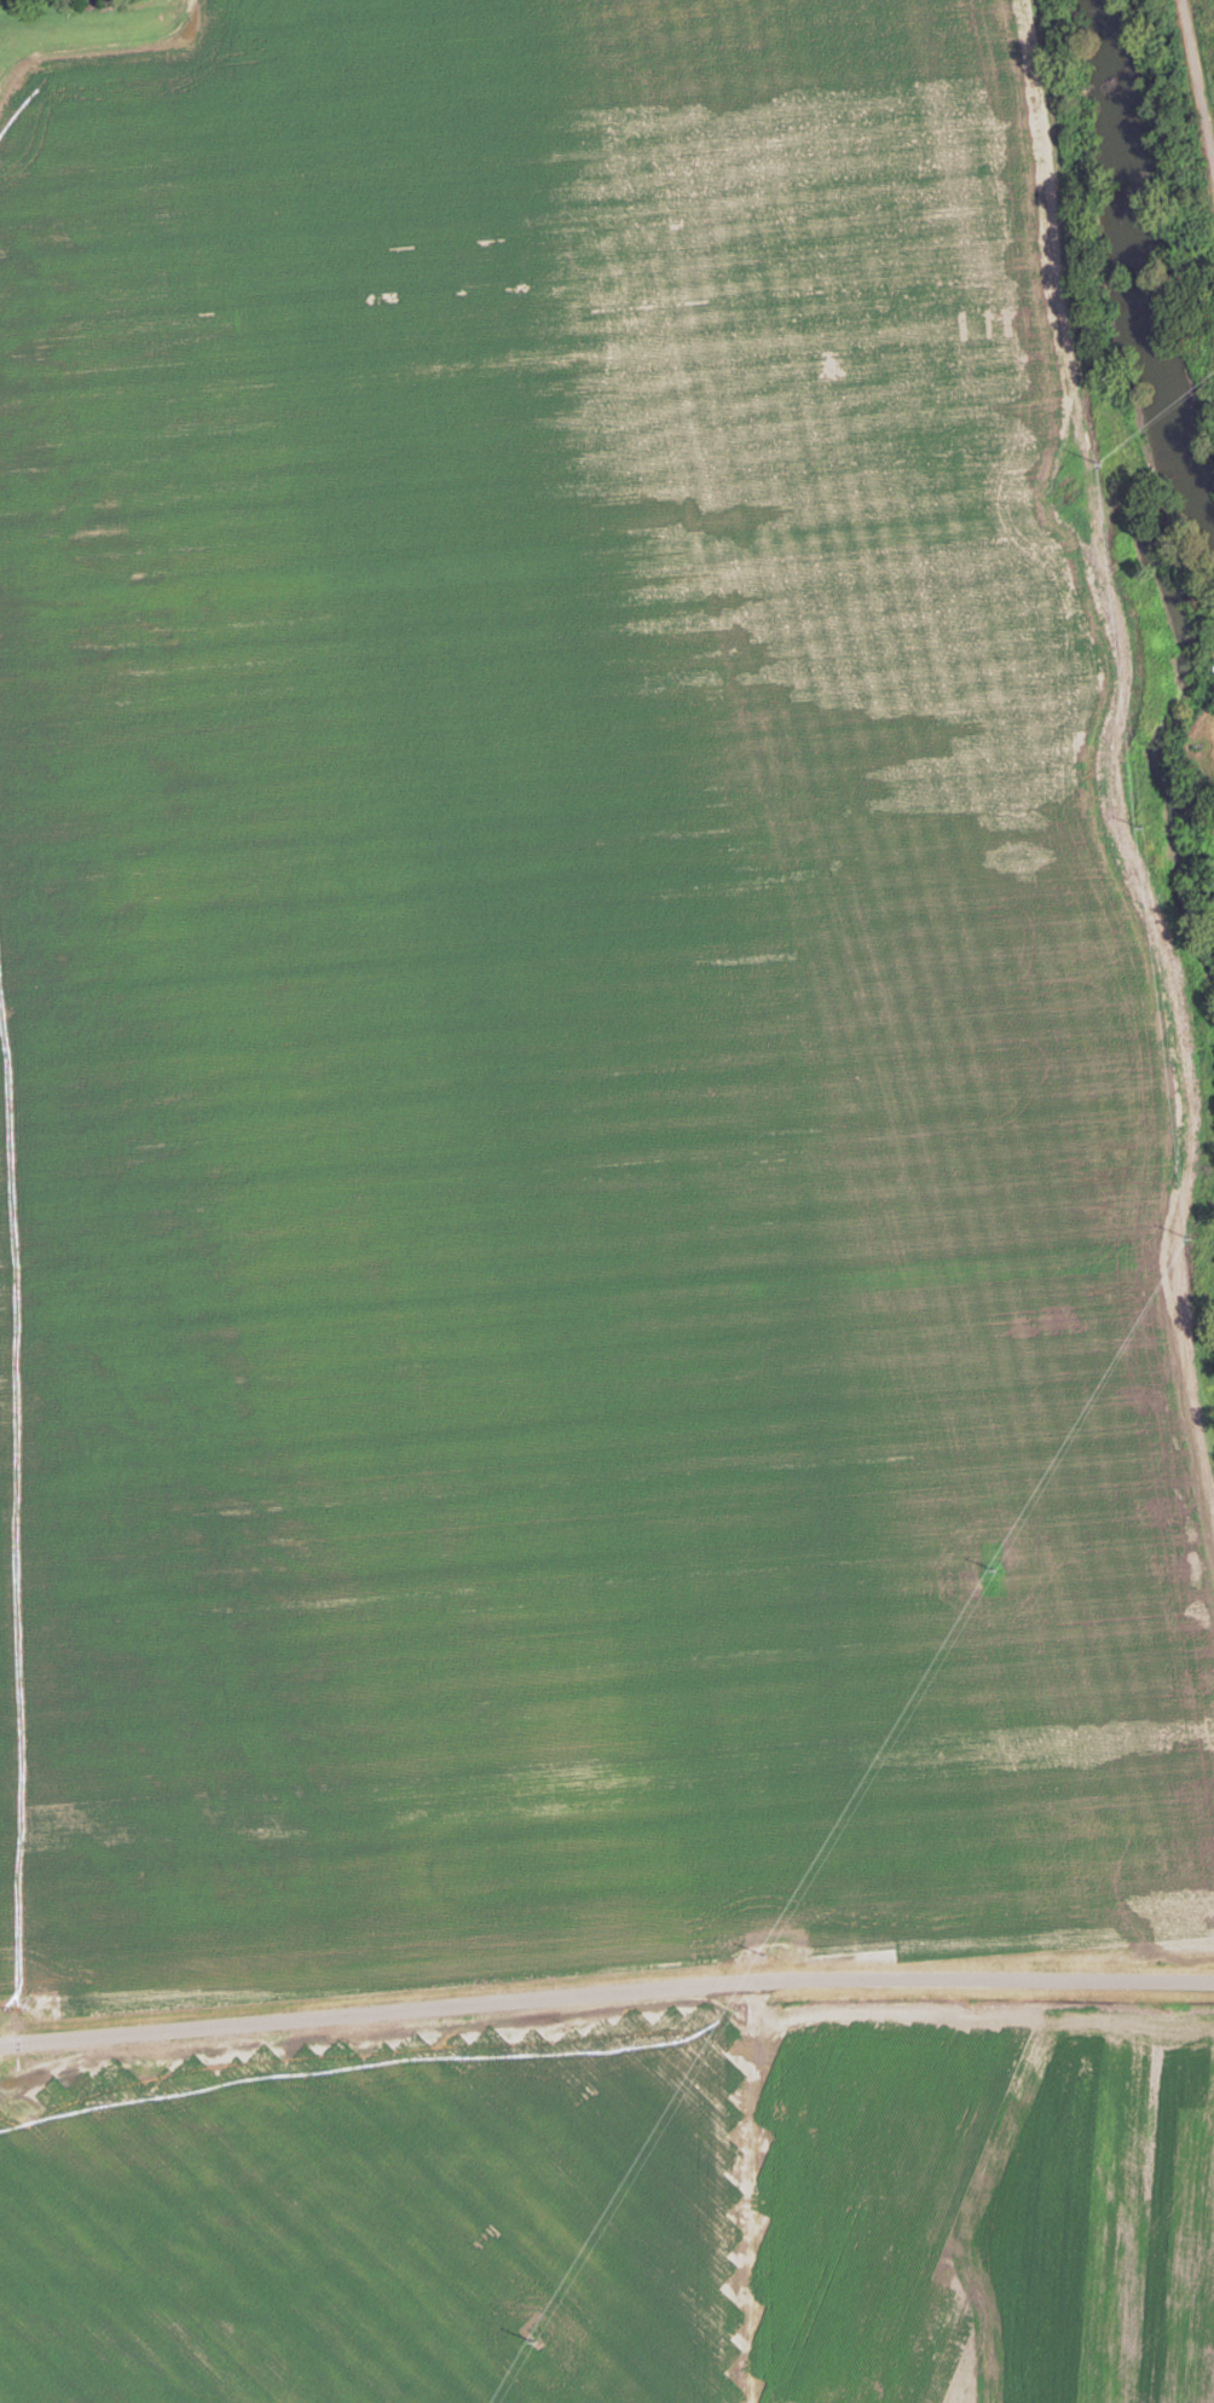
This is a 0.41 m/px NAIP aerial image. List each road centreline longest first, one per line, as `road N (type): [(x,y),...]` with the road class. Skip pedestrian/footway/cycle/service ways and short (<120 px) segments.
road 1 (residential): [(0,2045),(820,1978),(1213,1983)]
road 2 (track): [(723,1985),(728,2402)]
road 3 (track): [(0,44),(135,23),(166,15),(175,0)]

